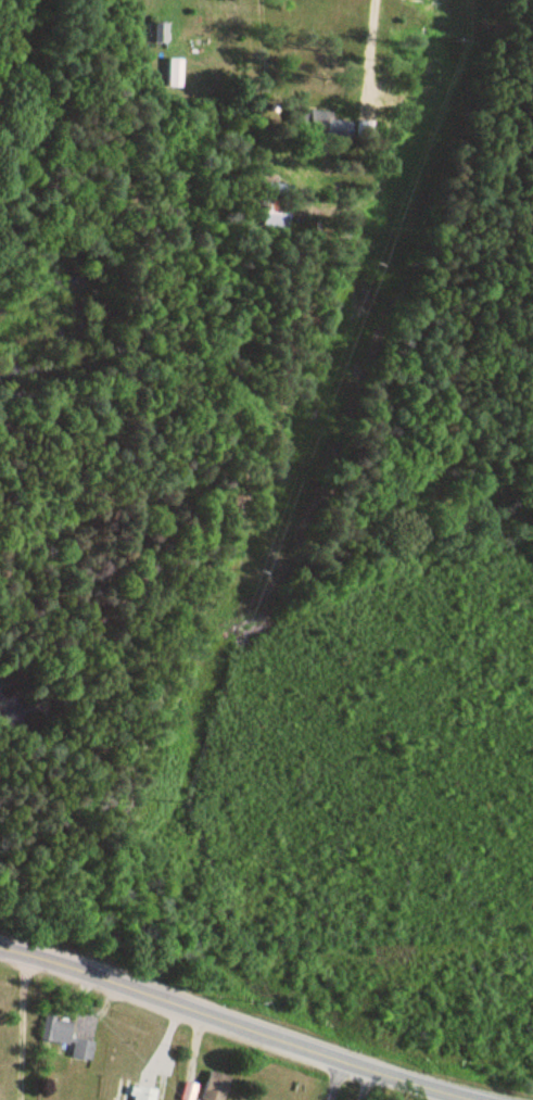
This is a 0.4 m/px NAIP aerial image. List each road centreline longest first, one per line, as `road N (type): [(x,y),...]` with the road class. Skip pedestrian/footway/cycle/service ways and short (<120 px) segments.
road 1 (tertiary): [(0,948),(463,1099)]

